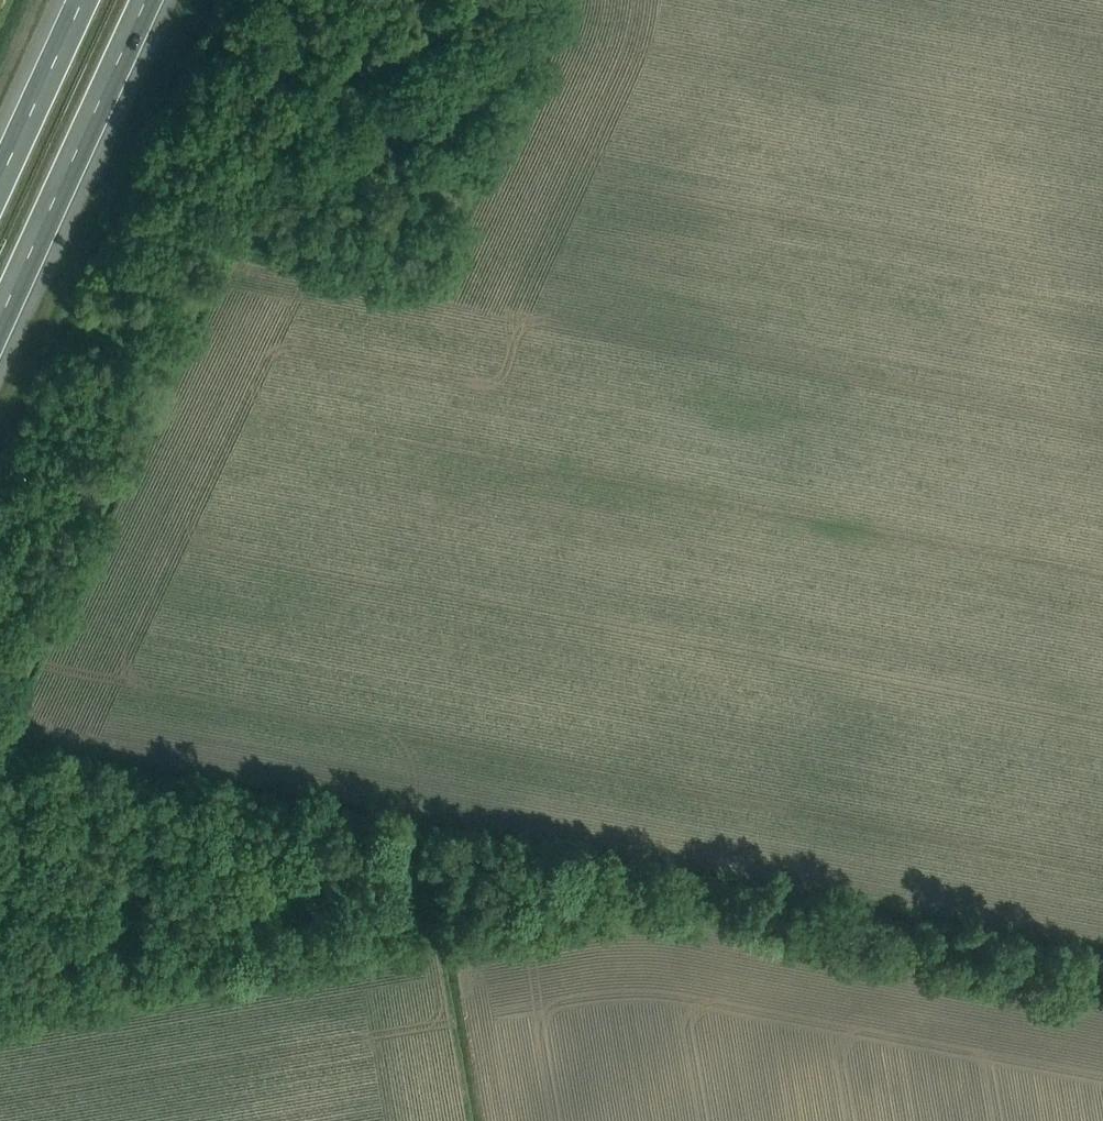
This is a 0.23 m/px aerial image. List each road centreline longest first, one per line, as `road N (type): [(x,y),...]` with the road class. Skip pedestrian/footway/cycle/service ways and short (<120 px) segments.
road 1 (motorway): [(0,325),(148,0)]
road 2 (motorway): [(85,0),(0,186)]

